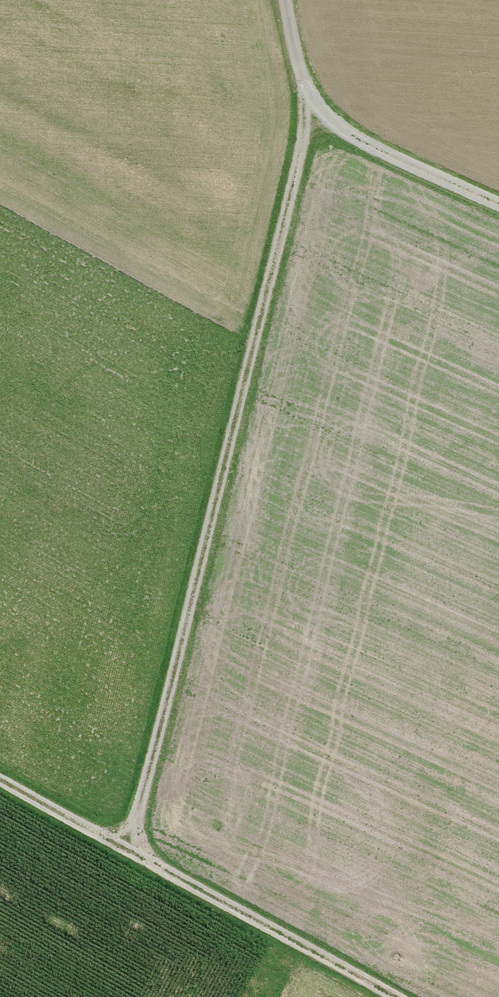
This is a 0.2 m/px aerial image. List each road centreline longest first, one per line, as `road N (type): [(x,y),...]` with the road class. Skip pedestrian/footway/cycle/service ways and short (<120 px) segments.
road 1 (track): [(124,848),(302,143),(301,80)]
road 2 (track): [(395,996),(0,779)]
road 3 (track): [(498,206),(333,122),(301,80),(285,0)]

